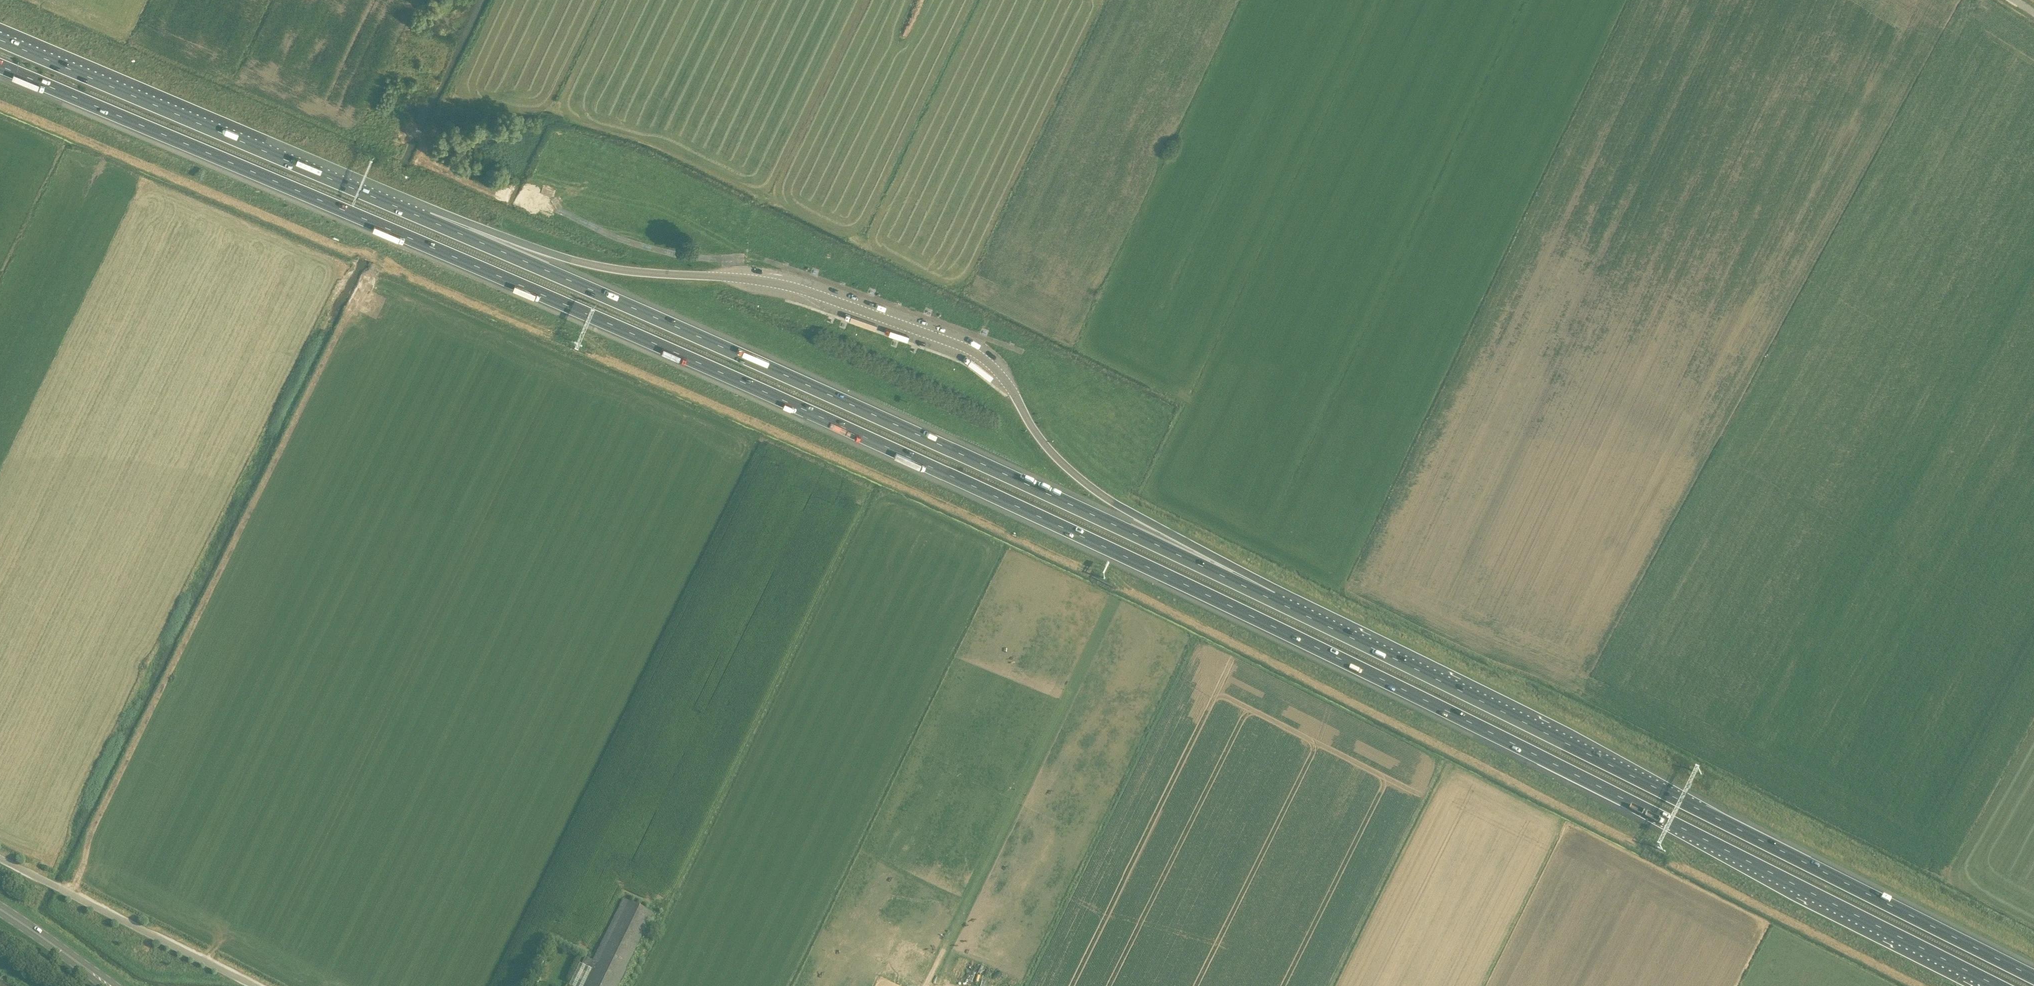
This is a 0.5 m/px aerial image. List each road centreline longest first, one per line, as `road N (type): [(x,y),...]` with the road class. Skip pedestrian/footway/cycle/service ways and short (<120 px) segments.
road 1 (motorway): [(0,65),(1091,540),(1989,985)]
road 2 (motorway): [(1276,604),(427,219)]
road 3 (track): [(70,894),(90,832),(372,275)]
road 4 (motorway): [(1764,842),(1276,604)]
road 5 (motorway): [(427,219),(0,39)]
road 6 (motorway): [(1276,604),(1226,562),(1090,487),(1023,412)]
road 7 (motorway): [(2033,977),(1764,842)]
road 8 (motorway): [(2033,949),(1831,855),(1764,842)]
road 9 (unclassified): [(254,985),(0,859)]
road 10 (motorway): [(687,275),(599,266),(427,219)]
road 11 (primary): [(109,985),(0,910)]

